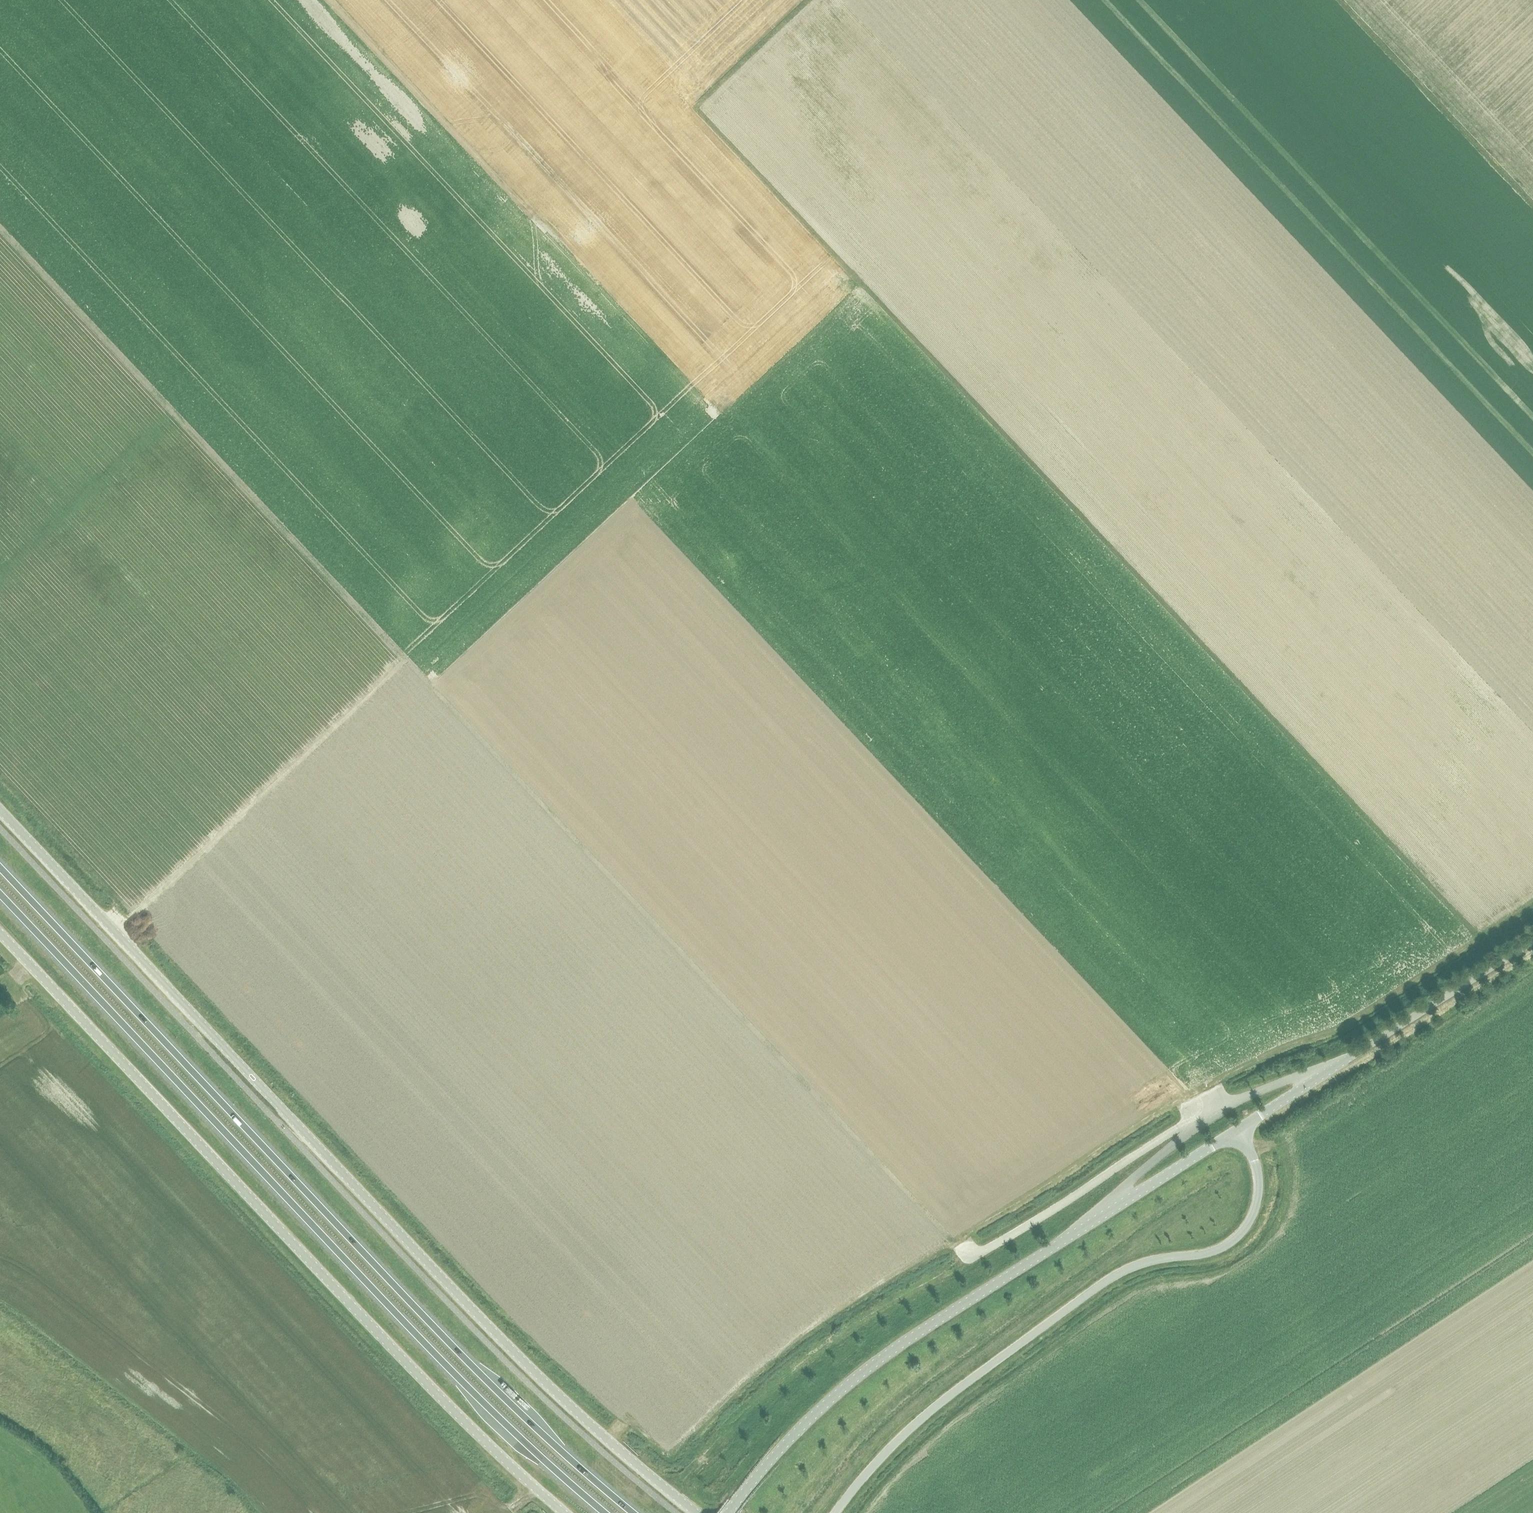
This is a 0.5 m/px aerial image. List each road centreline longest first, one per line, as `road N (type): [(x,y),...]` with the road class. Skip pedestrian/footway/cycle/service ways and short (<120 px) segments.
road 1 (tertiary): [(0,810),(496,1334),(701,1512)]
road 2 (trunk): [(634,1512),(468,1361),(0,868)]
road 3 (trunk): [(0,894),(461,1380),(606,1512)]
road 4 (unclassified): [(0,935),(449,1405),(564,1512)]
road 5 (unclassified): [(728,1512),(840,1389),(1239,1132)]
road 6 (unclassified): [(836,1512),(959,1387),(1116,1273),(1231,1242),(1253,1220),(1260,1187),(1239,1132)]
road 7 (unclassified): [(1239,1132),(1532,944)]

